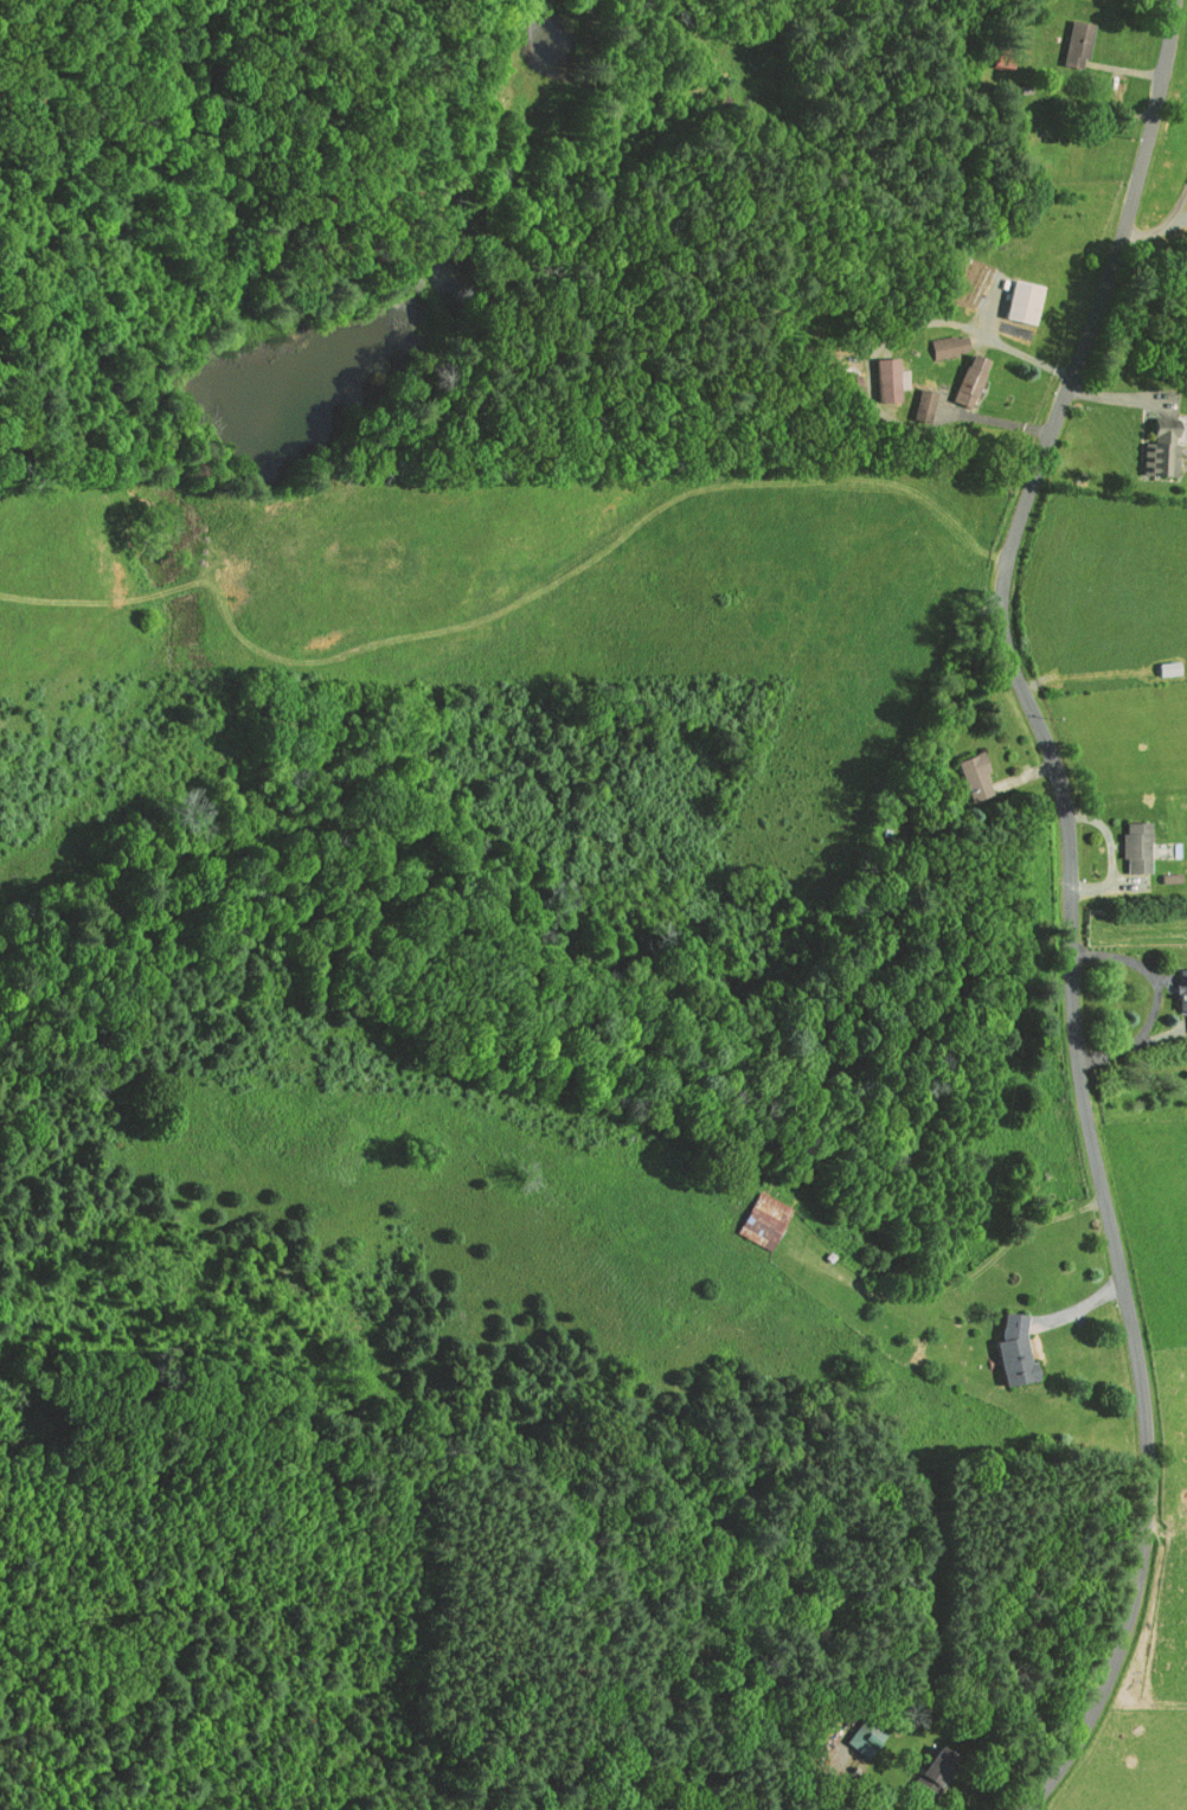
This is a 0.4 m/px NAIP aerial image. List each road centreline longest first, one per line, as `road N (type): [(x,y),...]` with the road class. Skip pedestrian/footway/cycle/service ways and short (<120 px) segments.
road 1 (residential): [(1027,1809),(1085,1722),(1127,1631),(1143,1560),(1148,1481),(1141,1376),(1073,1028),(1070,820),(1056,758),(1012,661),(1003,599),(1014,539),(1122,242),(1163,75),(1172,0)]

